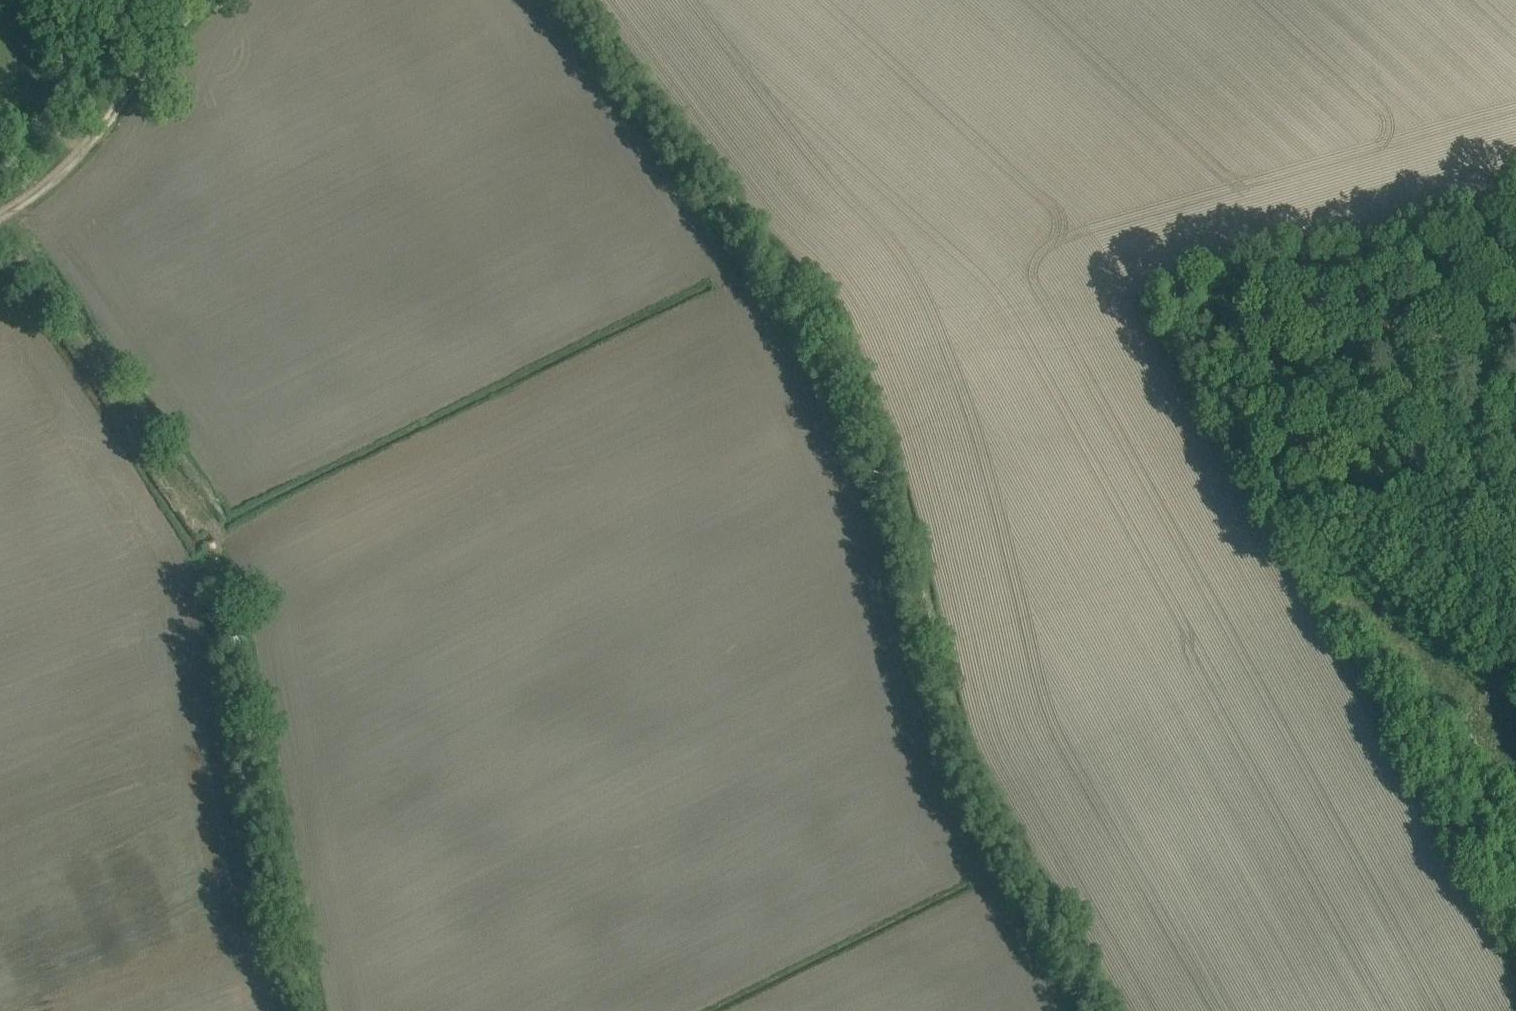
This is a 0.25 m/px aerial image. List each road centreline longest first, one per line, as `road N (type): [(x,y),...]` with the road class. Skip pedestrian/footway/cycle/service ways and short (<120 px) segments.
road 1 (track): [(193,0),(58,166),(0,211)]

